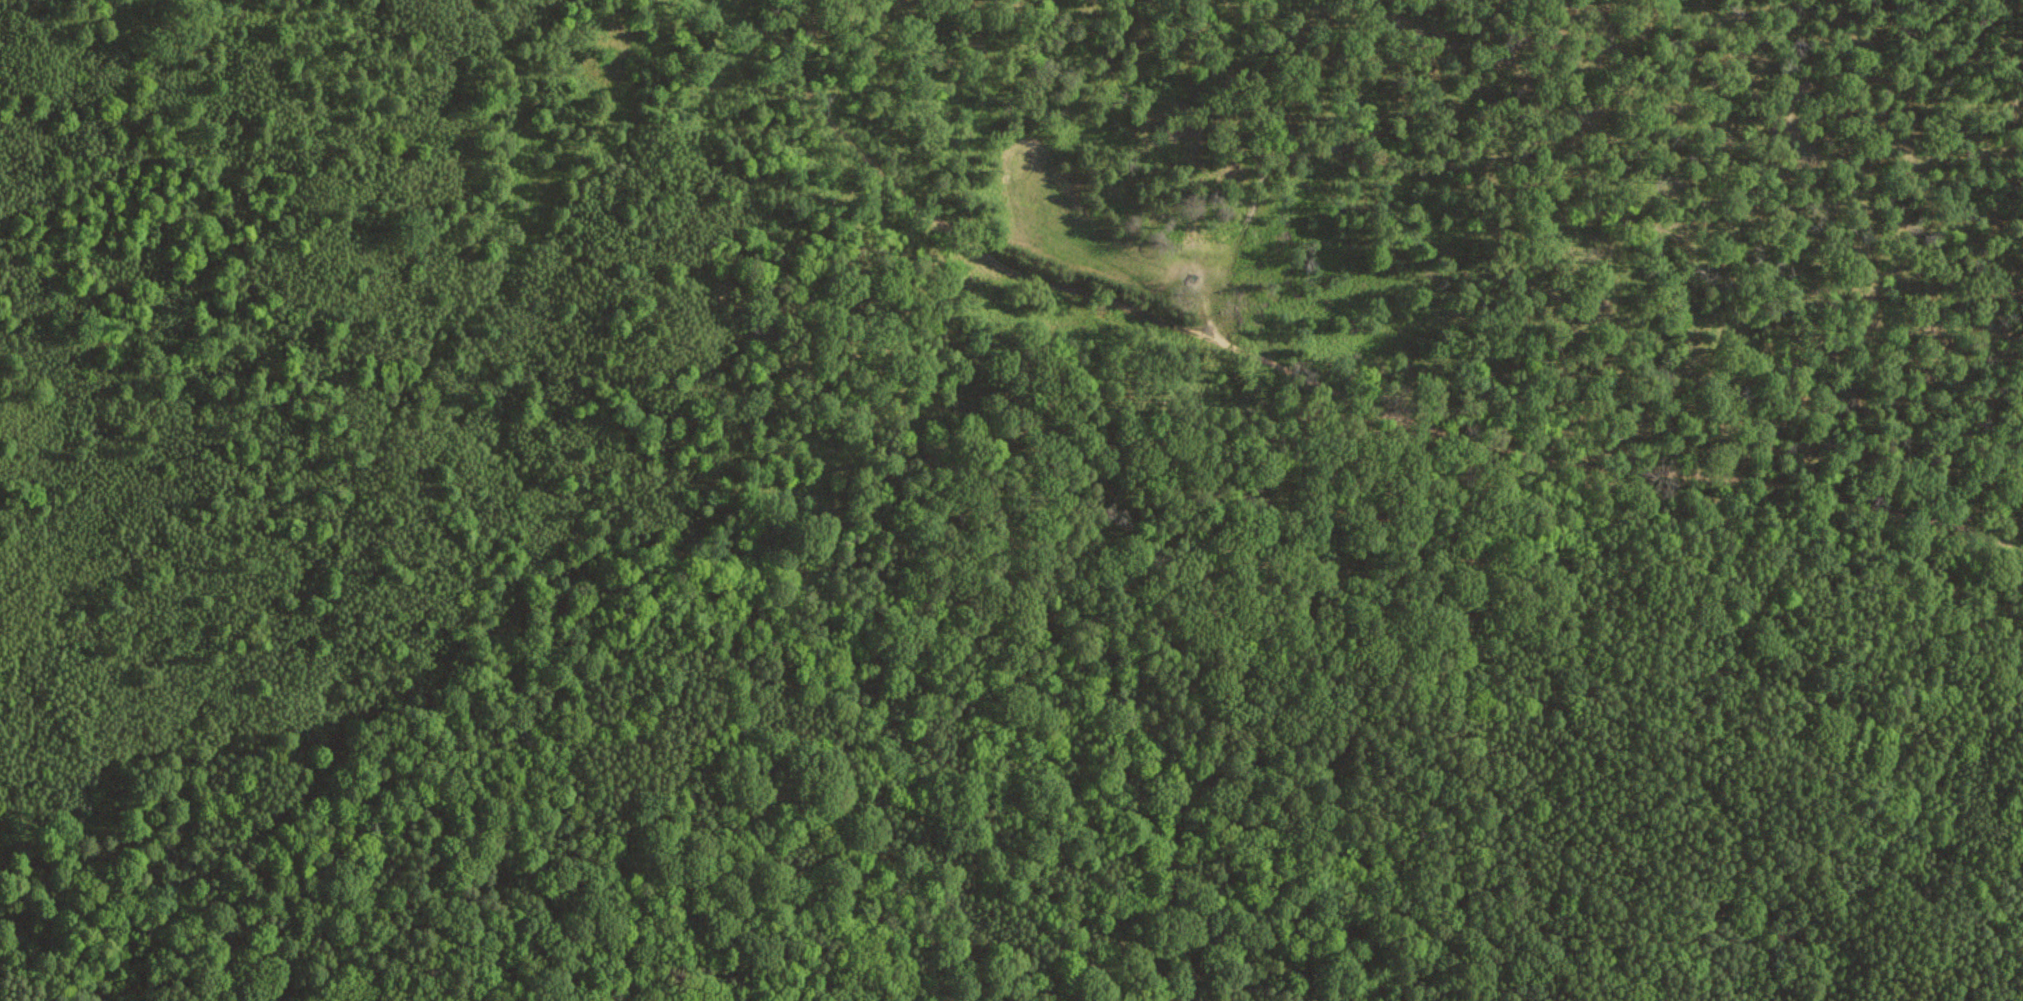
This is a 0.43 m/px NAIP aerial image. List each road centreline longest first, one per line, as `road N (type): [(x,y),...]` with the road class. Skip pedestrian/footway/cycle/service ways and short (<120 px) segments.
road 1 (track): [(2022,556),(1915,516),(1718,476),(1574,467),(1405,423),(1218,337),(999,267),(879,172),(800,79),(770,0)]

